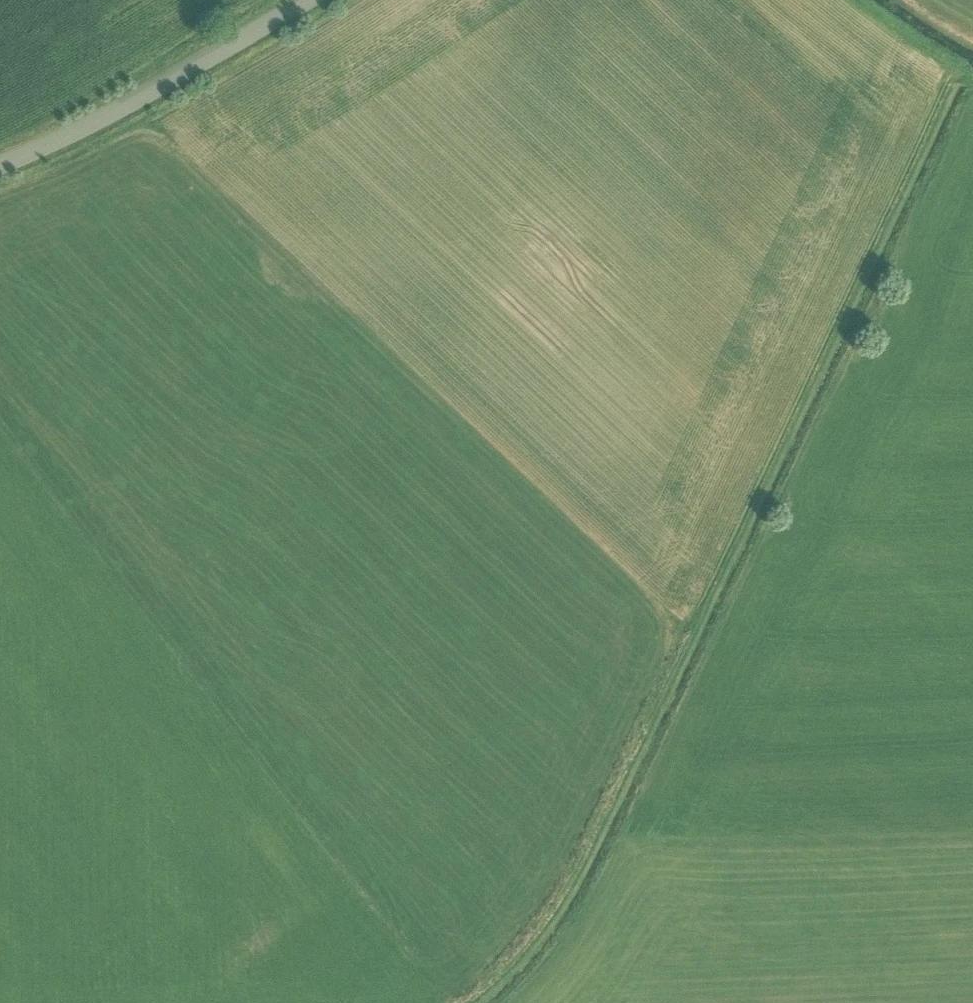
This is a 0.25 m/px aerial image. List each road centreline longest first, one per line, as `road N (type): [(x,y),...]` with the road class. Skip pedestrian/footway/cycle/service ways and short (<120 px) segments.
road 1 (tertiary): [(305,0),(162,86),(0,164)]

